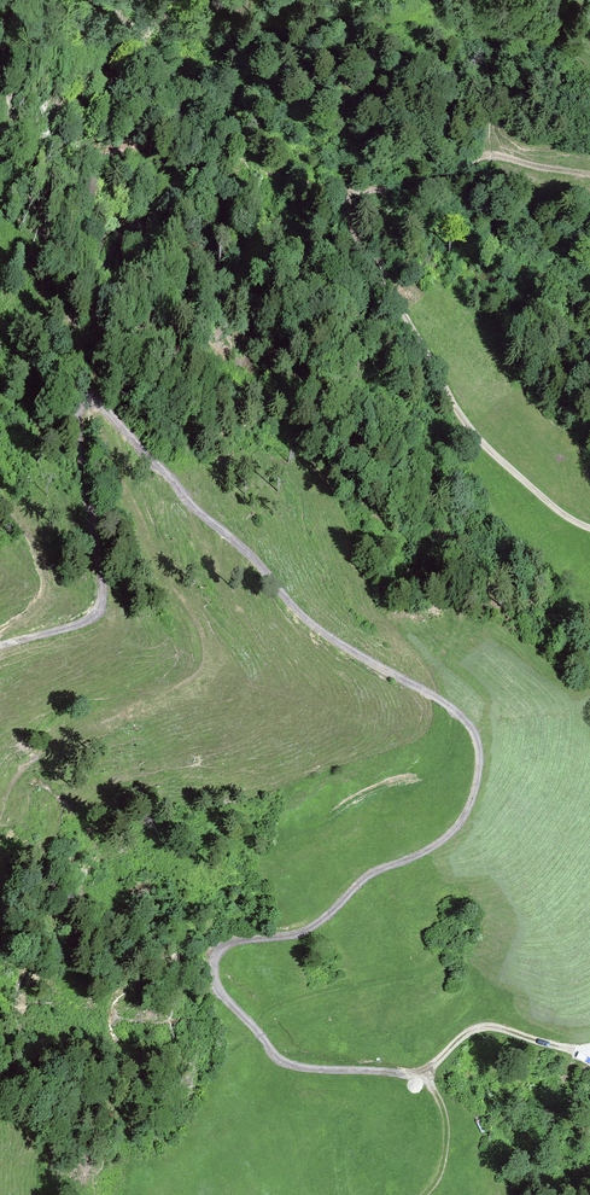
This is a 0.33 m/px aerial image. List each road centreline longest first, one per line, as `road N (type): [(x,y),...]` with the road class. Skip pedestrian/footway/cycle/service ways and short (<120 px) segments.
road 1 (track): [(0,647),(67,630),(89,618),(96,602),(78,422),(84,409),(99,410),(313,628),(433,696),(473,734),(472,789),(444,838),(374,874),(312,929),(236,942),(218,953),(222,998),(272,1052),(303,1070),(427,1075),(482,1031),(589,1057)]
road 2 (track): [(589,529),(552,508),(466,426),(348,220),(357,187),(416,193),(491,157),(589,178)]
road 3 (track): [(247,1022),(273,1005),(435,962)]
road 4 (track): [(427,1075),(447,1132),(440,1174),(423,1194)]

